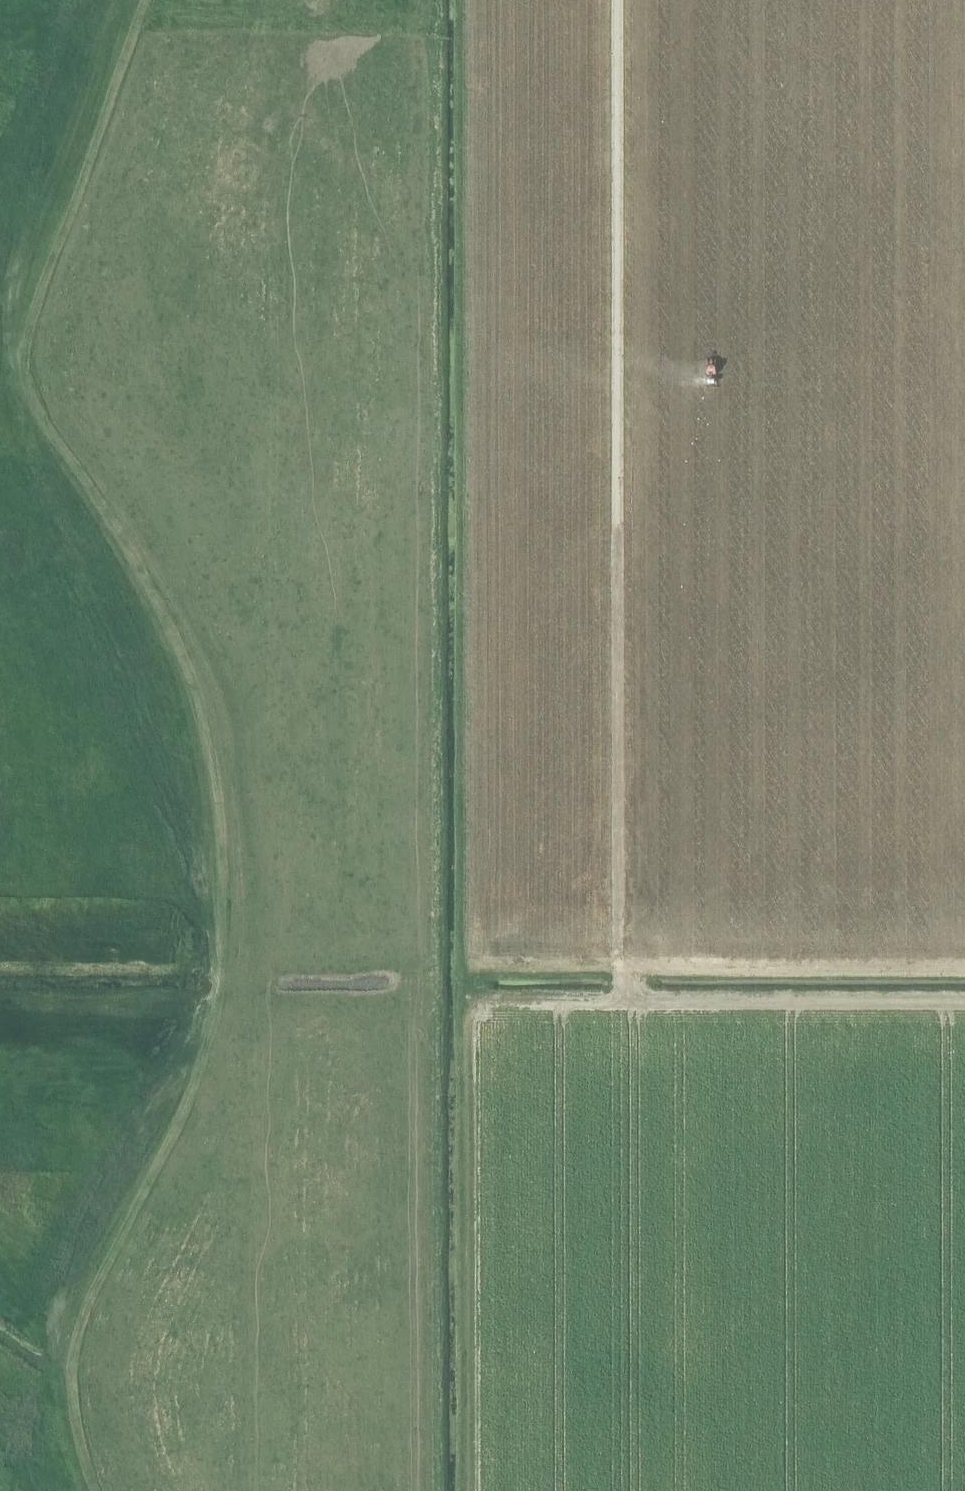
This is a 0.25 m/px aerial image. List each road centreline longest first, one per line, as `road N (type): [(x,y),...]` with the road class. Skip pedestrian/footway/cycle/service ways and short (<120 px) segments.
road 1 (track): [(617,970),(618,0)]
road 2 (track): [(617,970),(964,970)]

